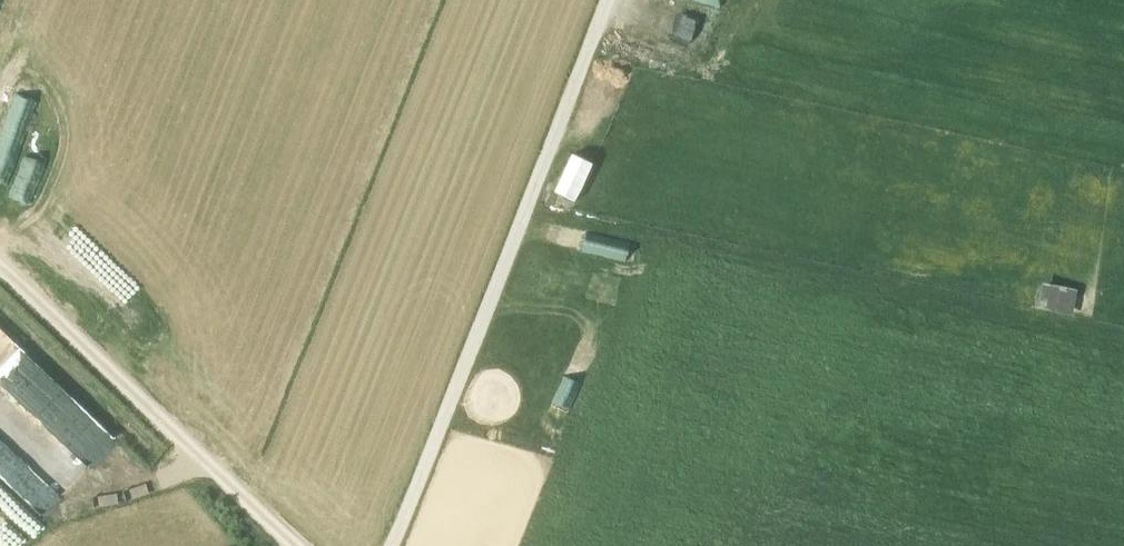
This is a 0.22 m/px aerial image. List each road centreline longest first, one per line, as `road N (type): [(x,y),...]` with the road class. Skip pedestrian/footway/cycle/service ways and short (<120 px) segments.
road 1 (track): [(397,545),(615,0)]
road 2 (track): [(0,262),(302,545)]

